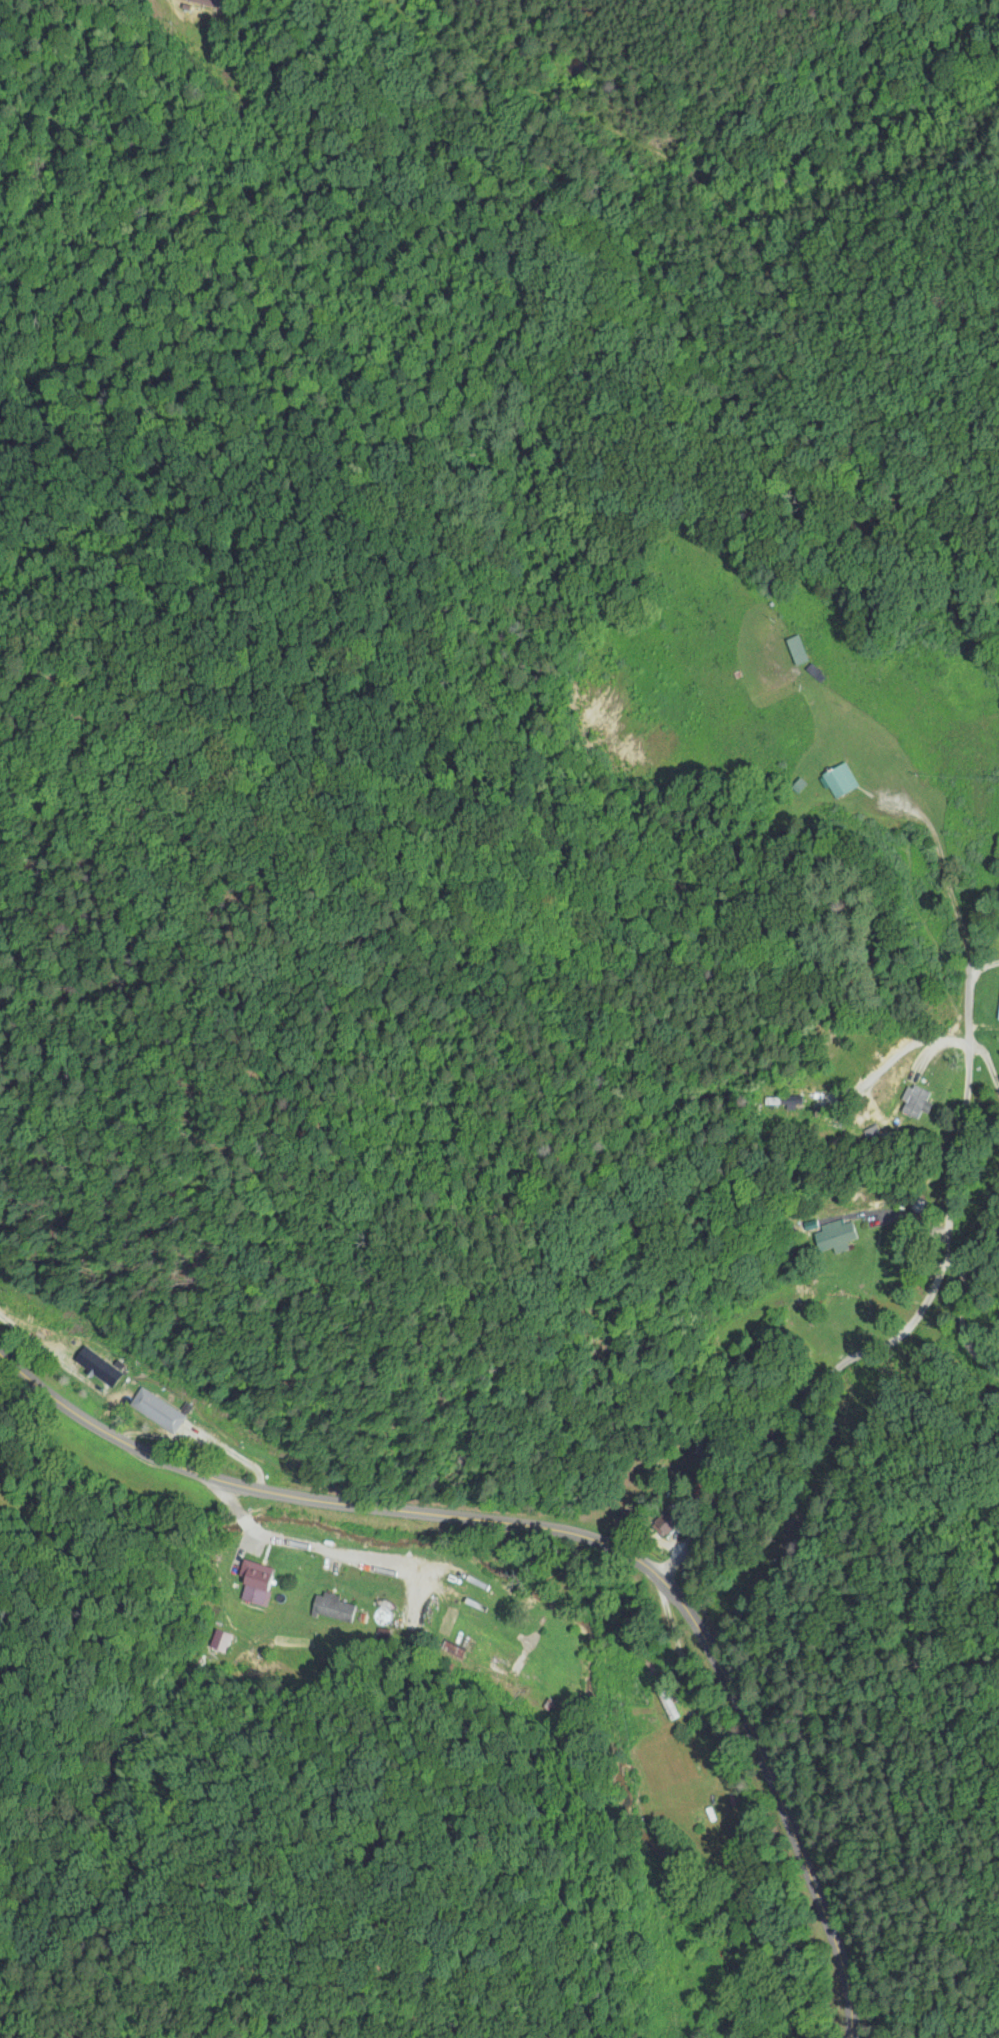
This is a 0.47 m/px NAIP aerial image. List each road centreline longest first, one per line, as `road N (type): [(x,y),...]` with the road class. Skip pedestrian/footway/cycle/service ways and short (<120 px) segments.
road 1 (secondary): [(848,2037),(839,1954),(765,1767),(697,1626),(644,1569),(574,1539),(291,1498),(201,1476),(107,1434),(0,1355)]
road 2 (residential): [(660,1582),(832,1376),(900,1340),(943,1268),(969,1075),(968,958),(930,836),(909,814),(883,806)]
road 3 (residential): [(226,1483),(227,1501),(539,1602)]

